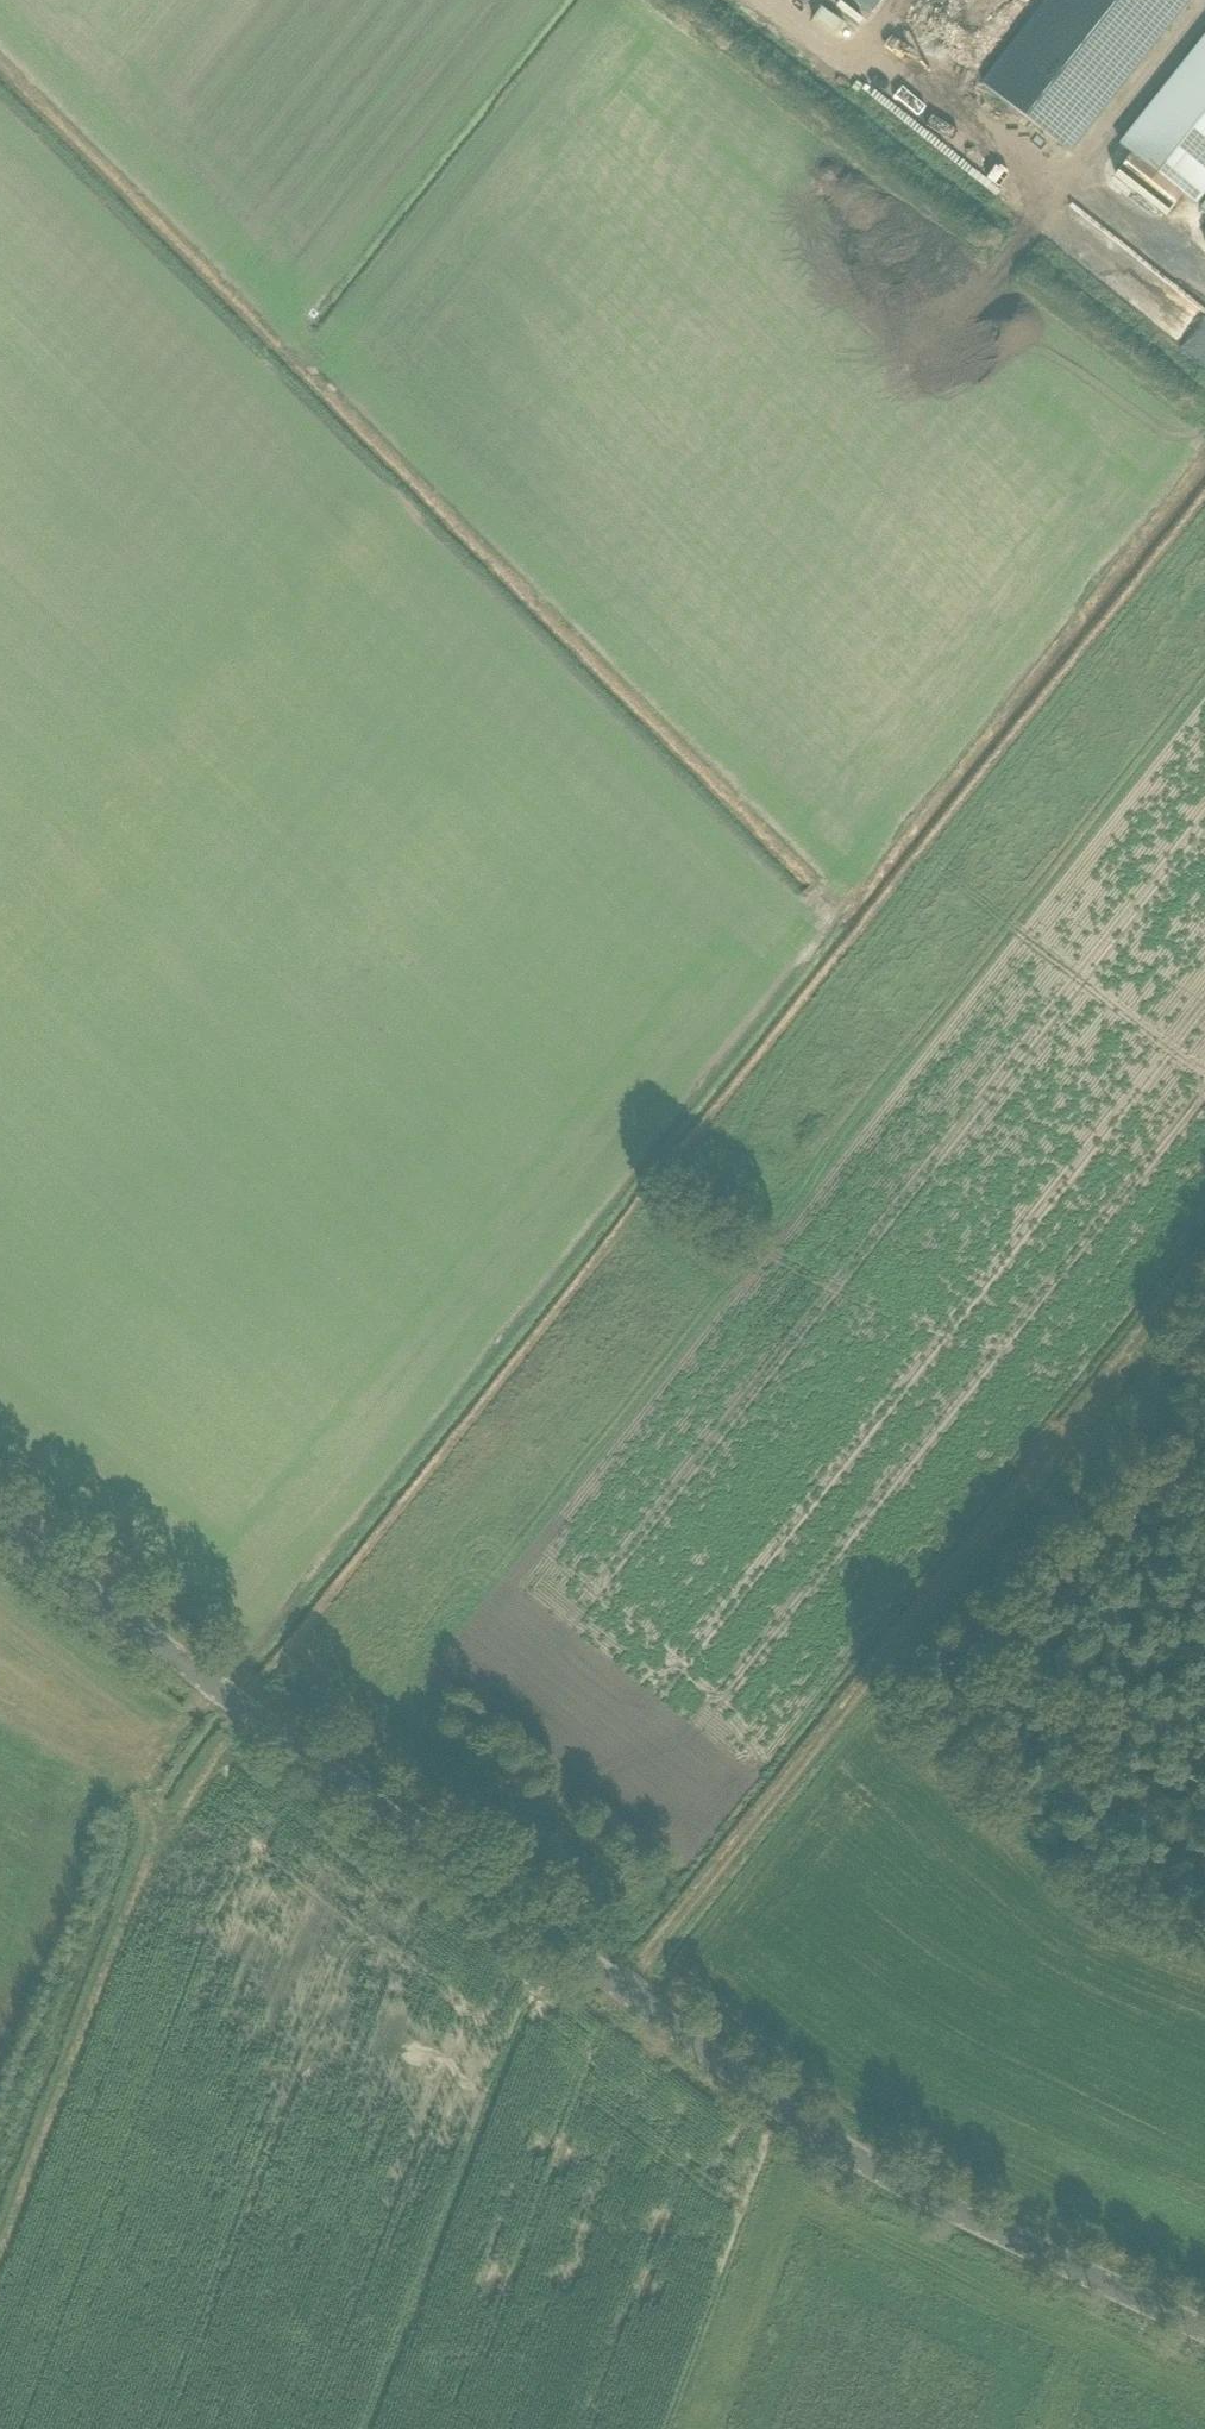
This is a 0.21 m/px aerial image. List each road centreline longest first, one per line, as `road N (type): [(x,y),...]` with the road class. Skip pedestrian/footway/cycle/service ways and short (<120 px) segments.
road 1 (unclassified): [(1204,2333),(1005,2242),(737,2082),(0,1530)]

